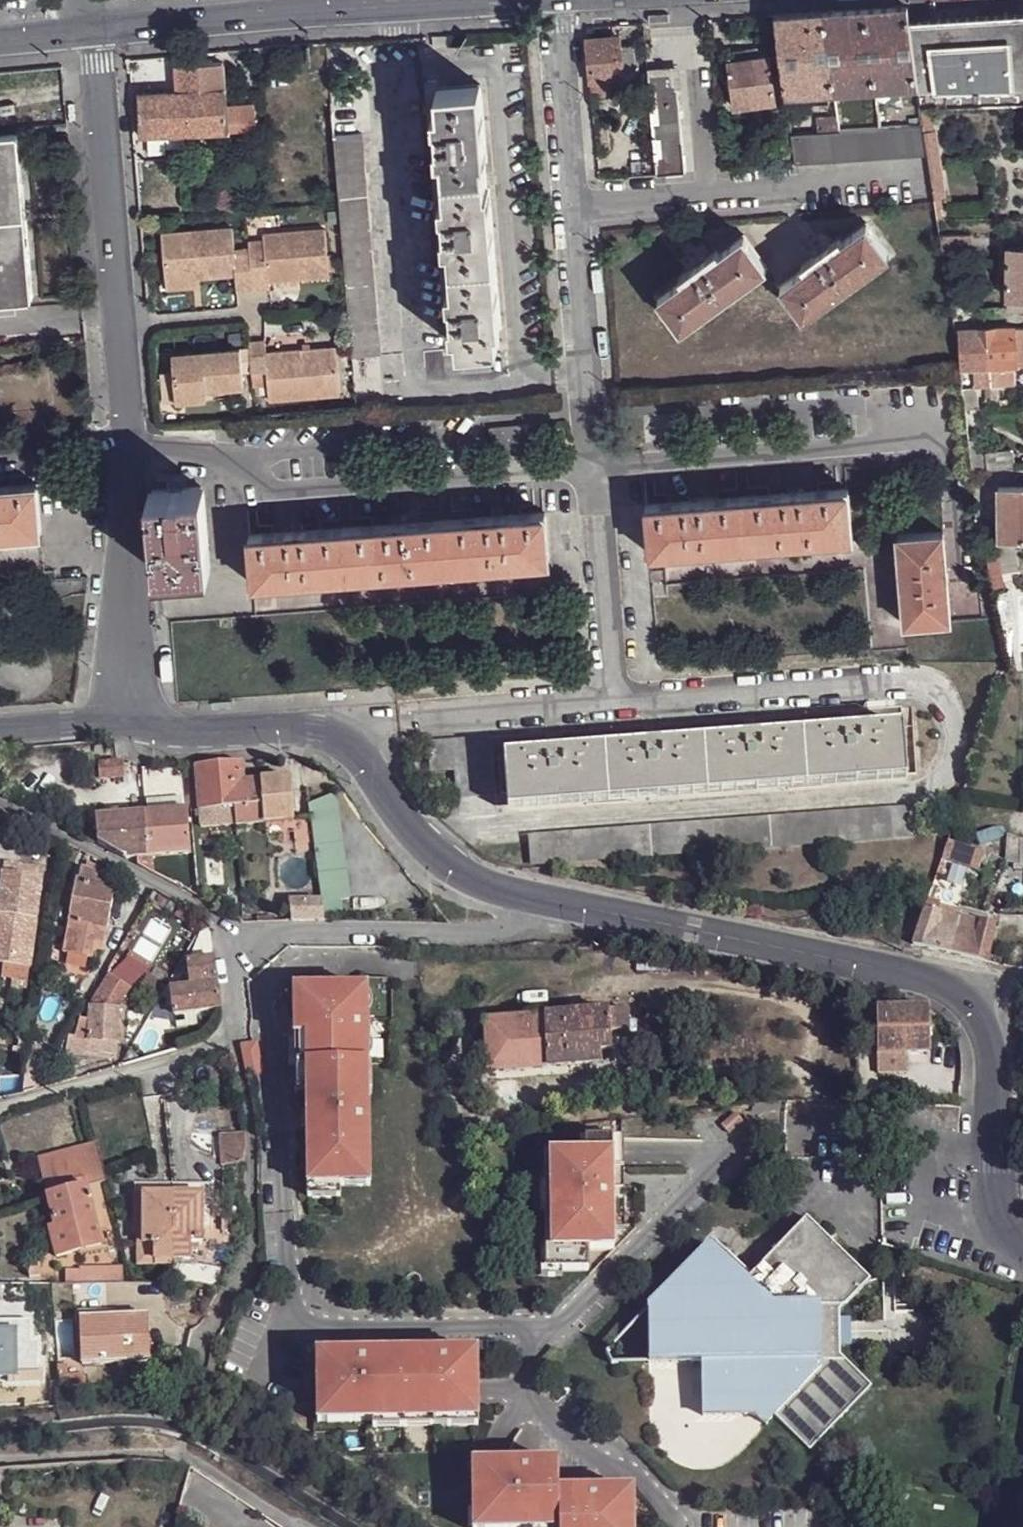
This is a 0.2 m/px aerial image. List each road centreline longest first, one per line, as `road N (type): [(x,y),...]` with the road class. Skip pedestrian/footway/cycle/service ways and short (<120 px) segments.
road 1 (residential): [(555,0),(611,704)]
road 2 (residential): [(90,31),(127,451),(124,720)]
road 3 (residential): [(568,904),(485,889),(435,861),(336,733),(314,726),(194,732),(124,720)]
road 4 (tertiary): [(90,31),(518,0)]
road 5 (residential): [(975,1002),(920,977),(568,904)]
road 6 (residential): [(232,929),(281,937),(503,931),(568,904)]
road 7 (residential): [(240,1029),(253,1139),(252,1248),(248,1279),(207,1347)]
road 8 (residential): [(0,1461),(183,1459),(297,1526)]
road 9 (residential): [(0,797),(232,929)]
road 10 (residential): [(1022,1253),(1006,1237),(992,1198),(989,1043),(975,1002)]
road 11 (unclassified): [(0,1109),(240,1029)]
road 12 (residential): [(124,720),(0,729)]

